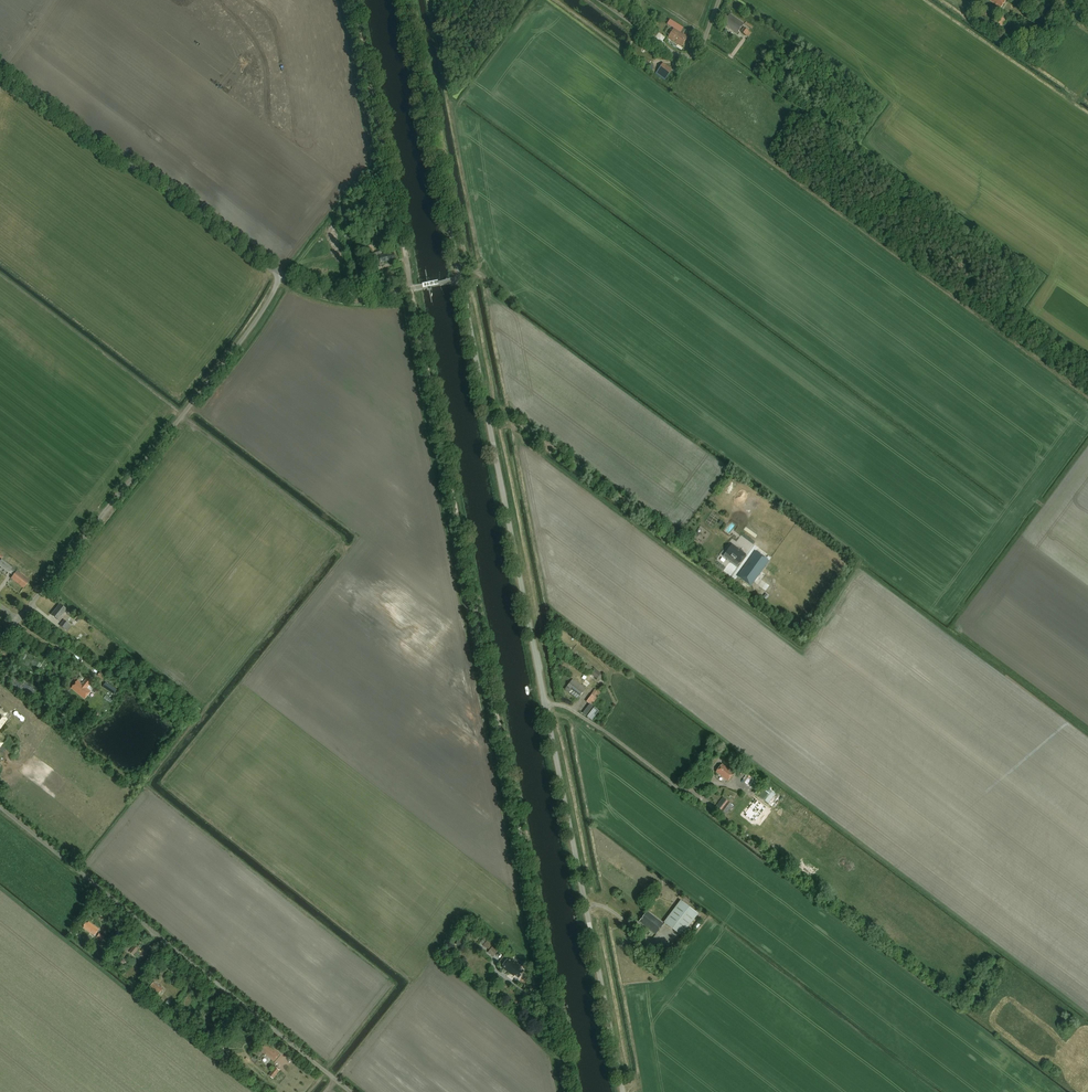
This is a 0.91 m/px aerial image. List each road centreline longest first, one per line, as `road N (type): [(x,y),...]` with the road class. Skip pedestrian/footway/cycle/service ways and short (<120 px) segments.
road 1 (track): [(353,0),(576,1091)]
road 2 (unclassified): [(621,1091),(462,280)]
road 3 (unclassified): [(351,1091),(0,806)]
road 4 (unclassified): [(18,620),(283,276)]
road 5 (unclassified): [(283,276),(0,72)]
road 6 (unclassified): [(462,280),(404,0)]
road 7 (track): [(734,785),(679,788),(574,710),(543,704)]
road 8 (unclassified): [(416,288),(343,294),(283,276)]
road 9 (unclassified): [(706,47),(696,56),(672,52),(601,0)]

